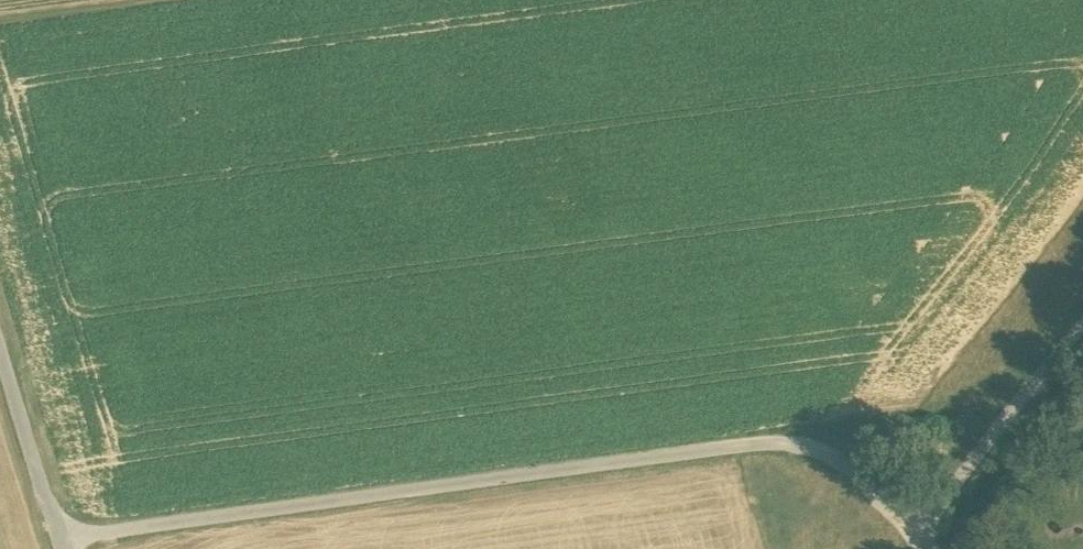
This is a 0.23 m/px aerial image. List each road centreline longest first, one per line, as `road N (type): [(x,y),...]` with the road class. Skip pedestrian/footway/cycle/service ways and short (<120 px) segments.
road 1 (track): [(933,548),(872,479),(835,461),(786,456),(108,548)]
road 2 (track): [(0,317),(79,548)]
road 3 (track): [(1082,364),(945,548)]

